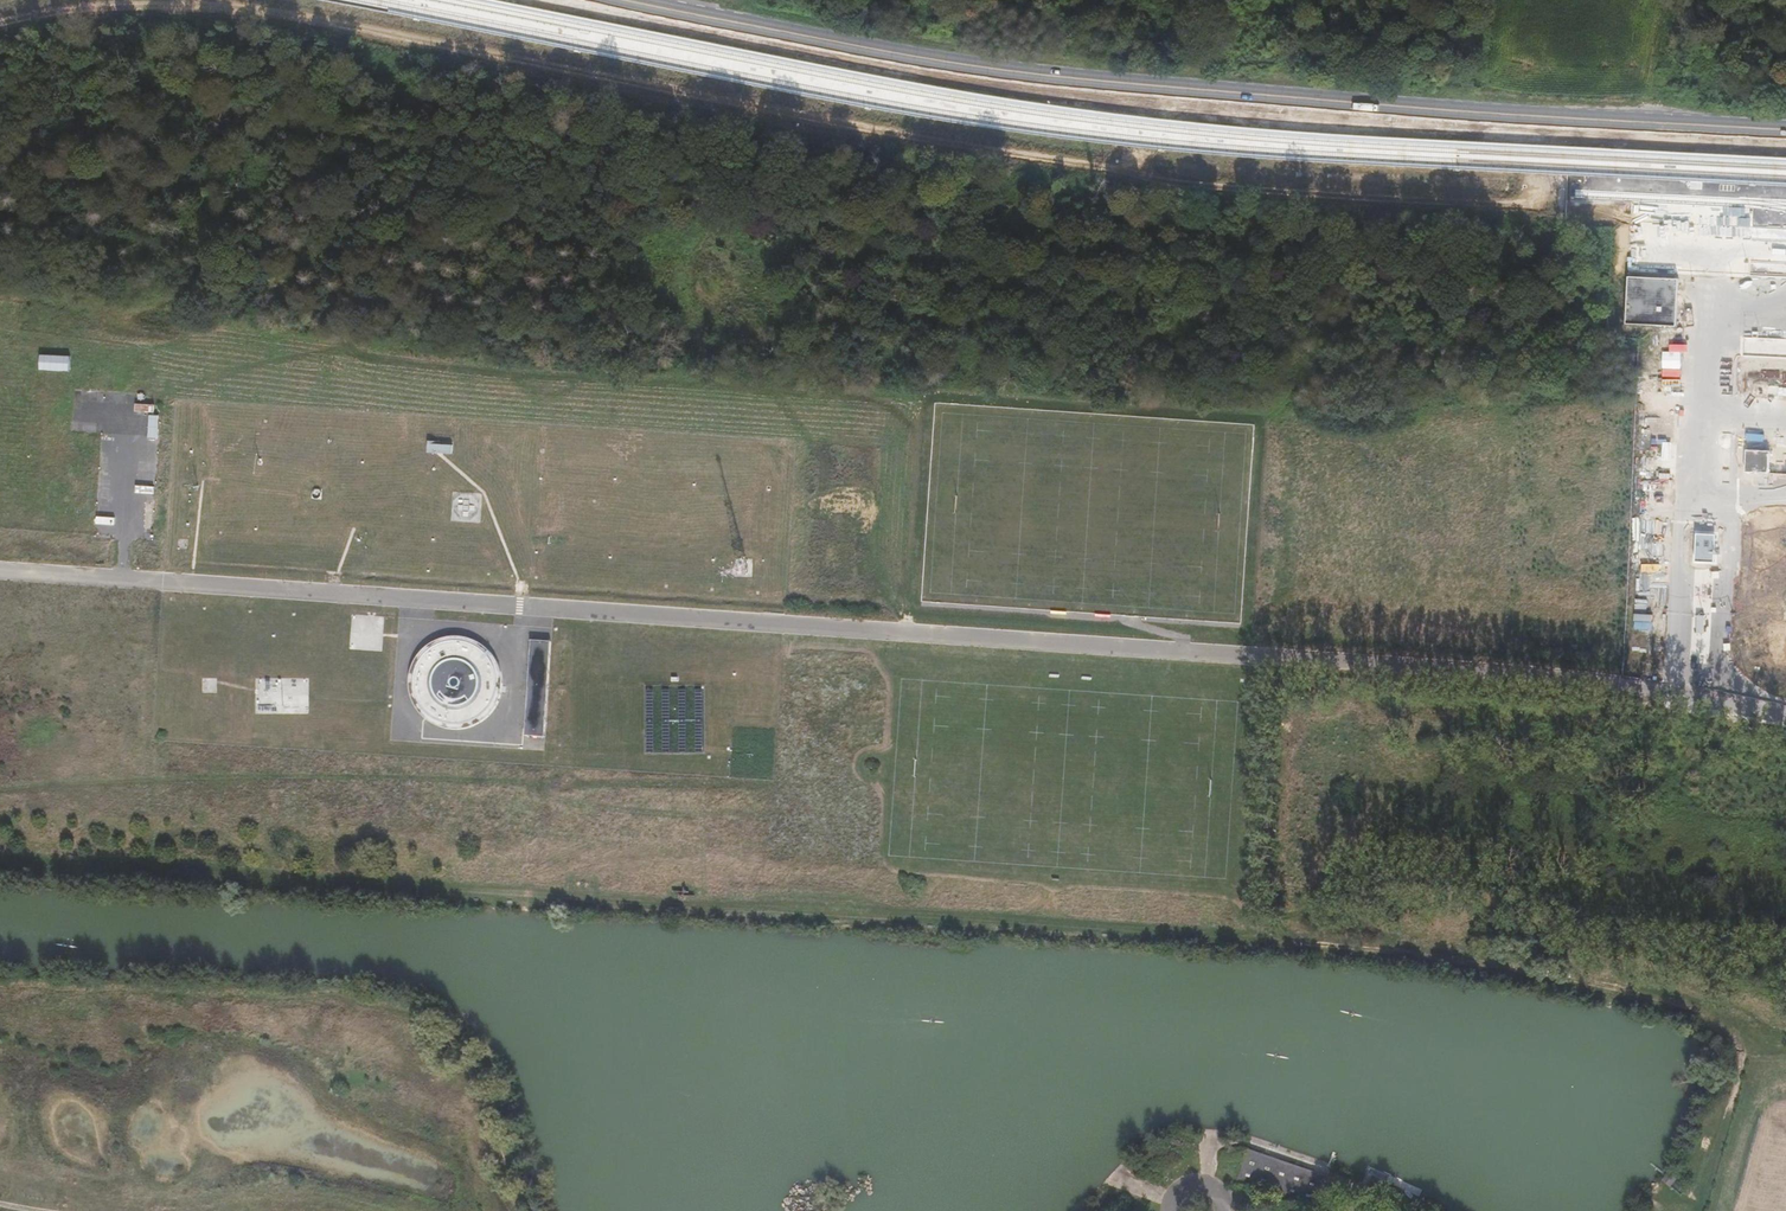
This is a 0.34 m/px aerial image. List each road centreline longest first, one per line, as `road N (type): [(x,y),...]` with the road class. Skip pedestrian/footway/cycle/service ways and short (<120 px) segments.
road 1 (track): [(1736,1030),(1698,1002),(1537,966),(1239,930),(495,896)]
road 2 (primary): [(627,0),(888,54),(1081,81),(1785,131)]

